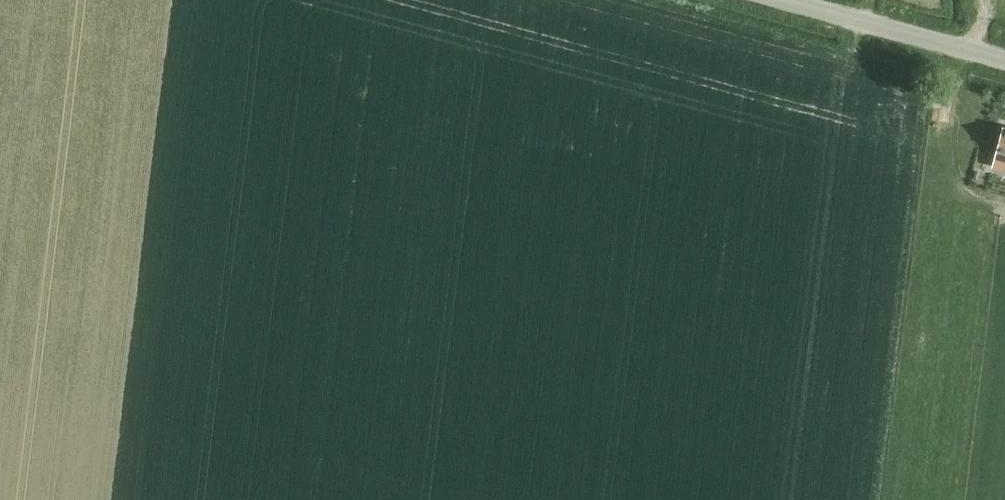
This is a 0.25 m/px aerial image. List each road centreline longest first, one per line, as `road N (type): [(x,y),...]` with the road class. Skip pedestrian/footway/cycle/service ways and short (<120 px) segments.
road 1 (unclassified): [(1004,59),(801,0)]

